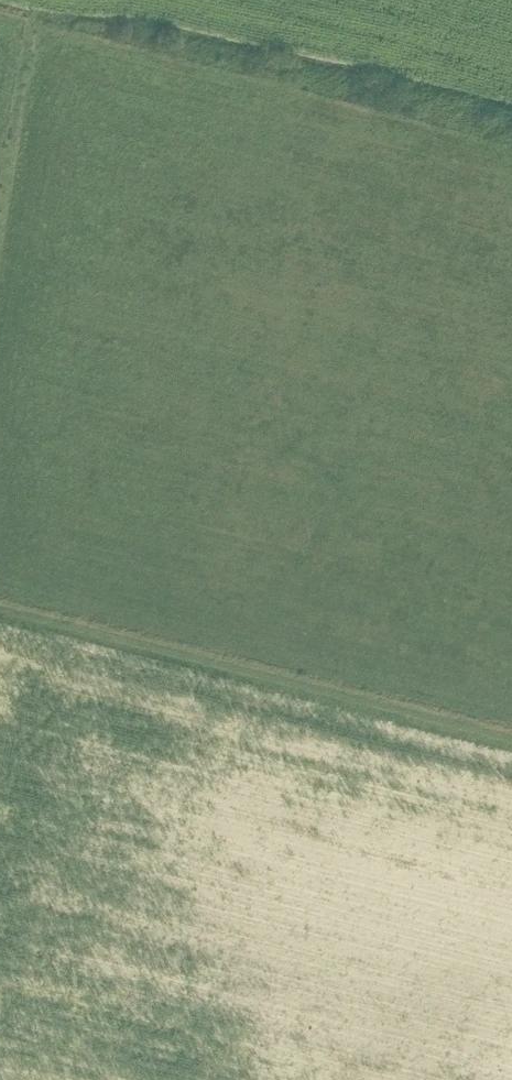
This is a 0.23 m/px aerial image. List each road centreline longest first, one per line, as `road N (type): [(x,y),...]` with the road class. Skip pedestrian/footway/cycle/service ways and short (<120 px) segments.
road 1 (track): [(0,609),(511,738)]

